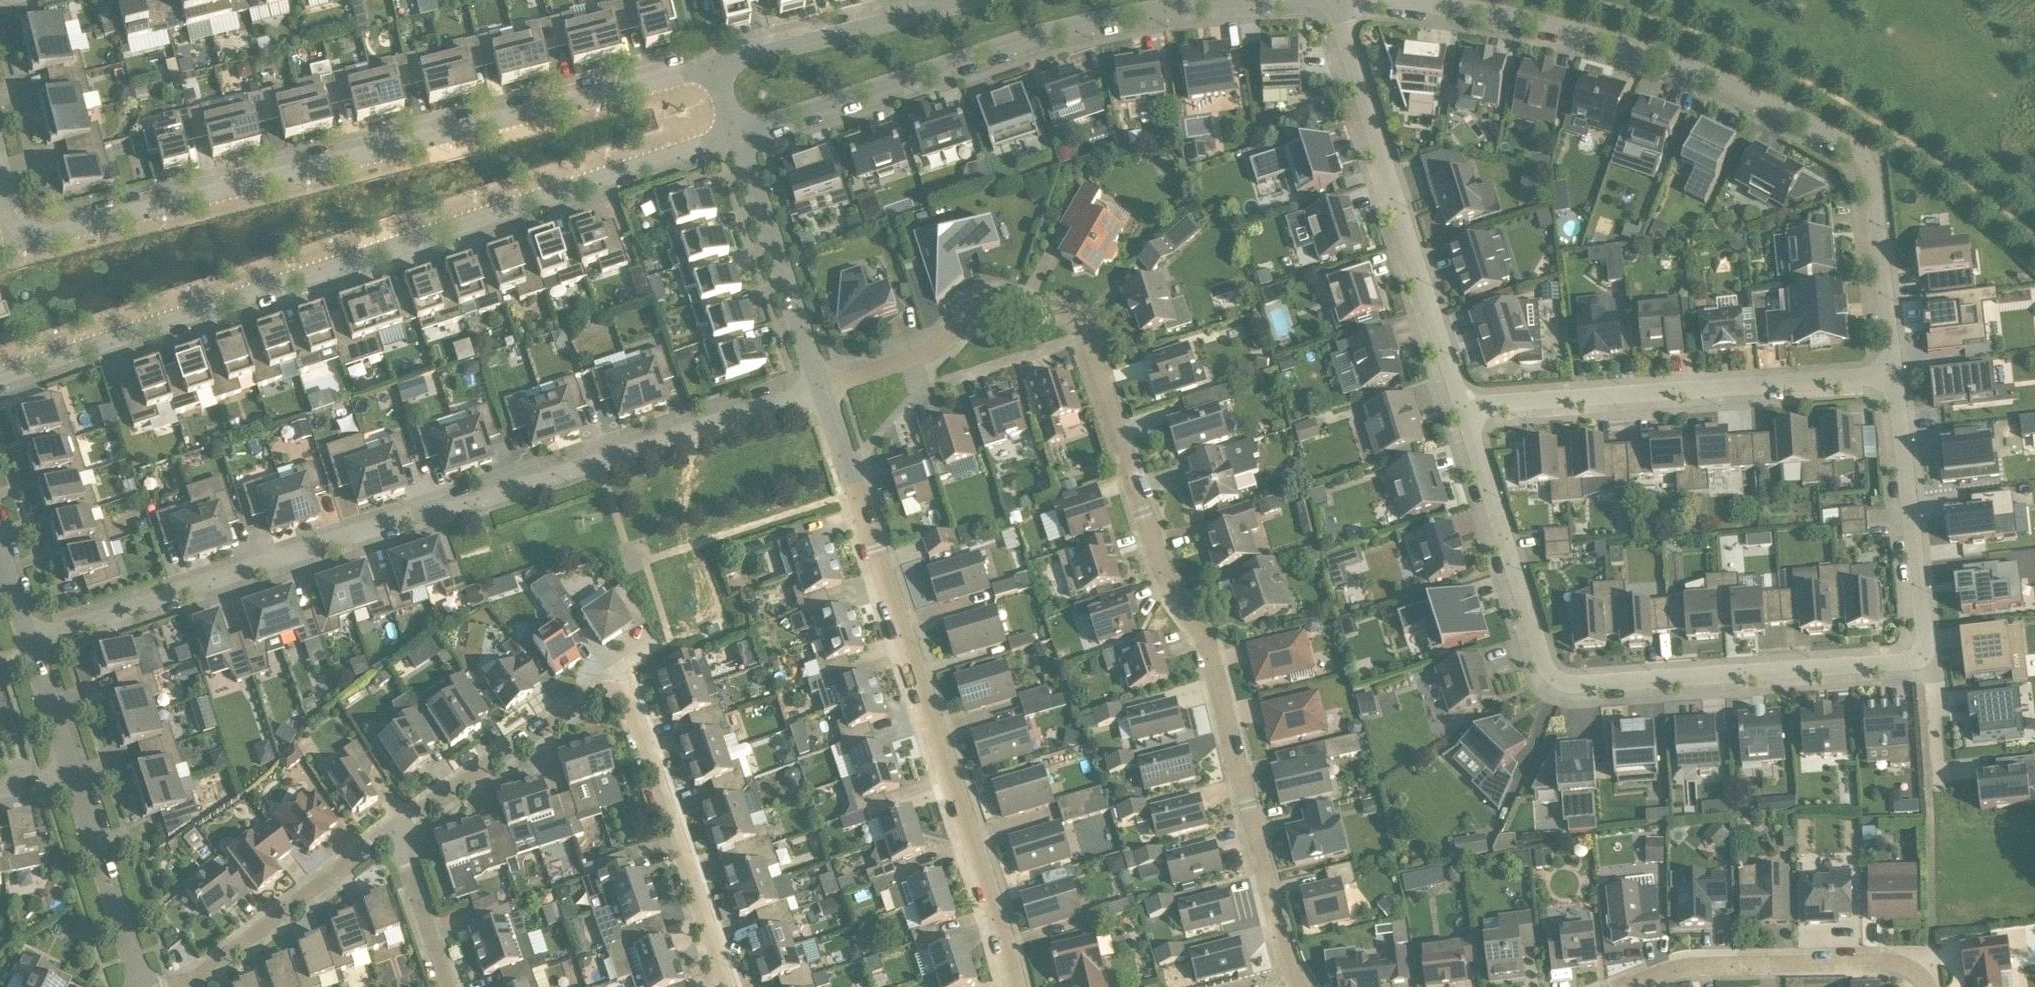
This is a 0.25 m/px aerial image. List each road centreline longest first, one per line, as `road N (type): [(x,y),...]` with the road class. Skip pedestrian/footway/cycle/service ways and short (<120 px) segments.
road 1 (residential): [(816,386),(929,350),(998,299),(1078,321),(1164,569),(1212,659),(1287,966),(1299,986)]
road 2 (residential): [(31,643),(816,386)]
road 3 (residential): [(712,66),(50,239),(28,238),(15,225),(0,173)]
road 4 (residential): [(1341,2),(1490,14),(1579,33),(1698,72),(1859,153),(1871,177),(1897,375)]
road 5 (residential): [(0,374),(734,134)]
road 6 (residential): [(1924,654),(1806,670),(1558,683),(1541,656),(1462,406)]
road 7 (residential): [(1019,986),(864,504),(816,386)]
road 8 (residential): [(734,134),(1112,19),(1234,3),(1341,2)]
road 9 (residential): [(1462,406),(1897,375)]
road 10 (residential): [(1462,406),(1346,41),(1341,2)]
road 11 (residential): [(729,986),(634,704),(623,691),(601,690)]
road 12 (residential): [(1924,986),(1890,962),(1709,963),(1629,986)]
road 13 (residential): [(1897,375),(1924,654)]
road 14 (residential): [(976,0),(712,66)]
road 15 (residential): [(816,386),(734,134)]
road 16 (residential): [(185,986),(393,831)]
road 17 (residential): [(393,831),(601,690)]
road 18 (residential): [(144,986),(72,774)]
road 19 (residential): [(447,986),(393,831)]
road 20 (residential): [(72,774),(31,643)]
road 21 (residential): [(1924,654),(1937,781)]

